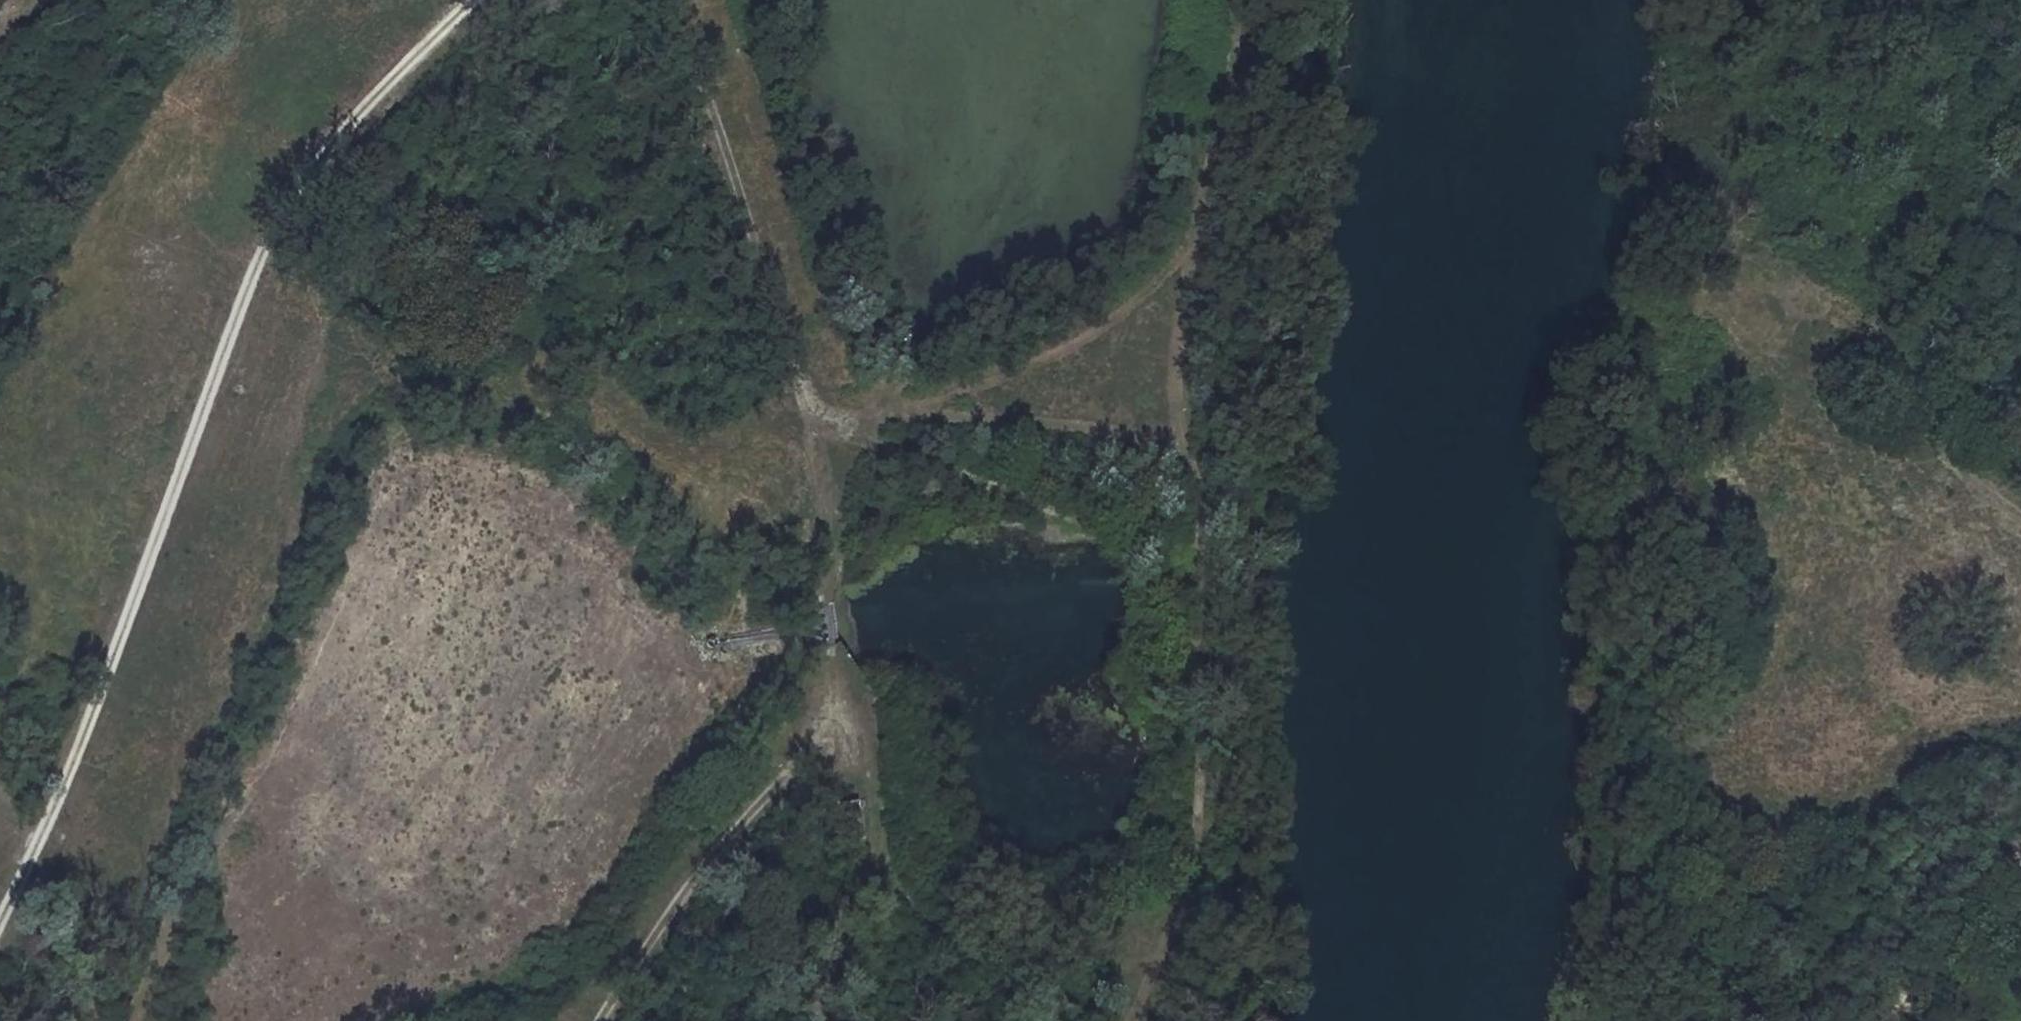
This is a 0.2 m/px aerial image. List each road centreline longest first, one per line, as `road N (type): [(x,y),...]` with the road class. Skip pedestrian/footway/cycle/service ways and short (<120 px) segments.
road 1 (track): [(478,0),(372,100),(292,198),(27,832),(0,918)]
road 2 (track): [(1889,1020),(1972,889),(2020,857)]

